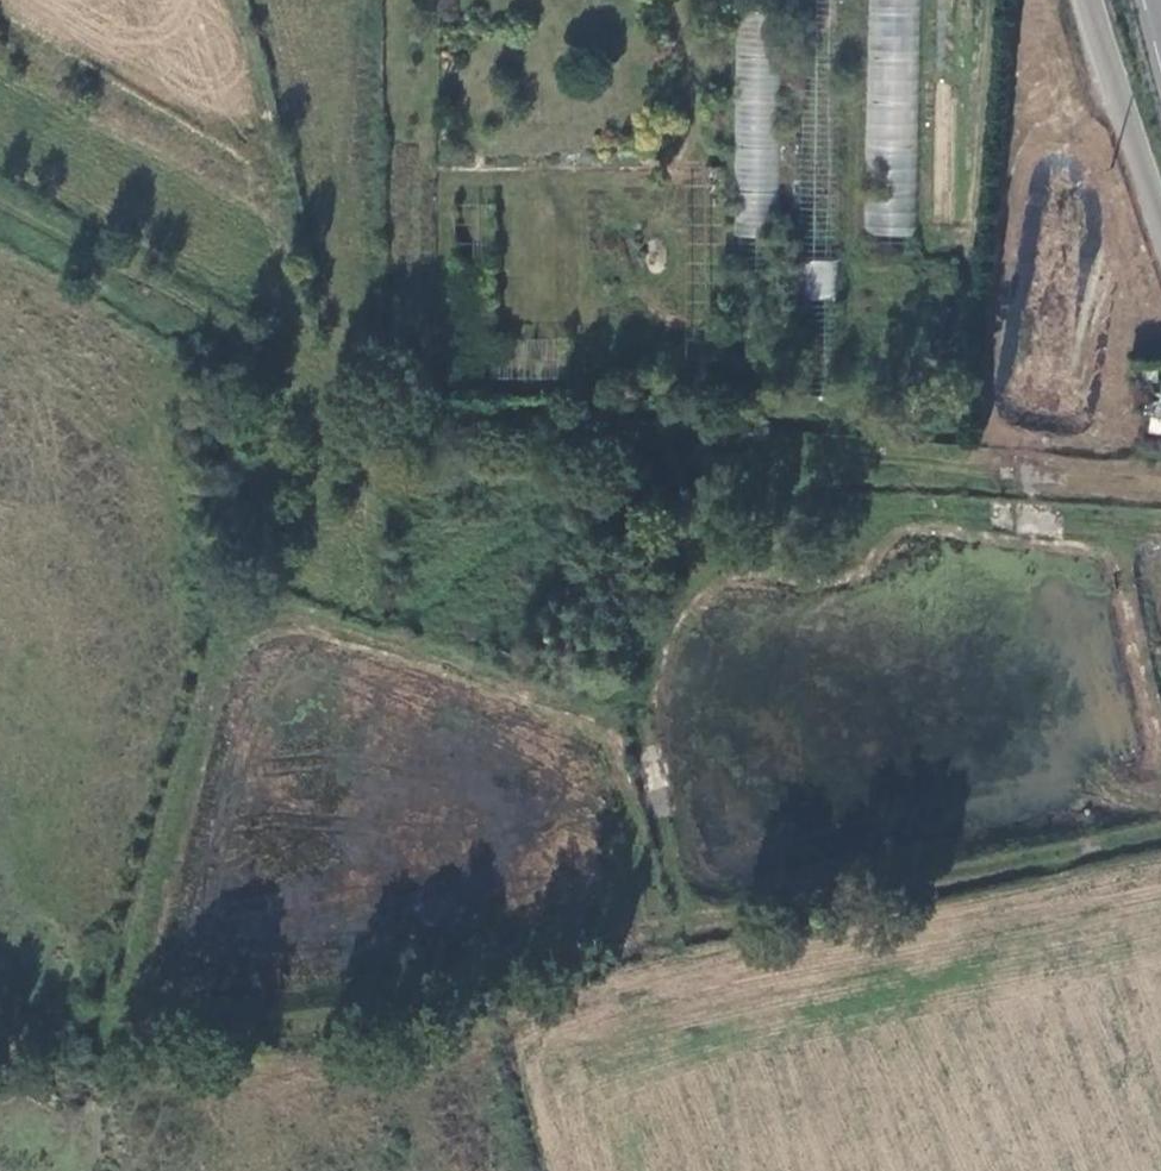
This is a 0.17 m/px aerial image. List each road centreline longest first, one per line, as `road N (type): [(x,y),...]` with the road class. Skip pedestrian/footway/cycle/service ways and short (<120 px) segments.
road 1 (unclassified): [(1160,225),(1095,0)]

